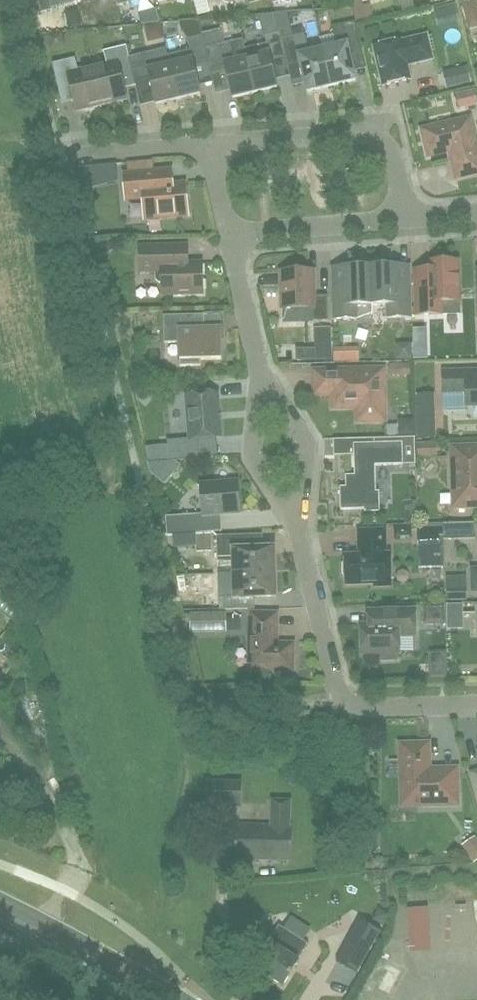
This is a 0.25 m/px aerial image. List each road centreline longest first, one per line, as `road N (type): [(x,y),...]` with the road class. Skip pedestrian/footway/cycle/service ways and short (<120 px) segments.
road 1 (residential): [(476,702),(344,702),(297,520)]
road 2 (residential): [(205,145),(378,138),(404,218)]
road 3 (primary): [(0,906),(174,999)]
road 4 (residential): [(227,232),(404,218)]
road 5 (residential): [(297,520),(252,460),(260,376)]
road 6 (residential): [(297,520),(307,447),(260,376)]
road 7 (residential): [(260,376),(227,232)]
road 8 (residential): [(70,157),(205,145)]

